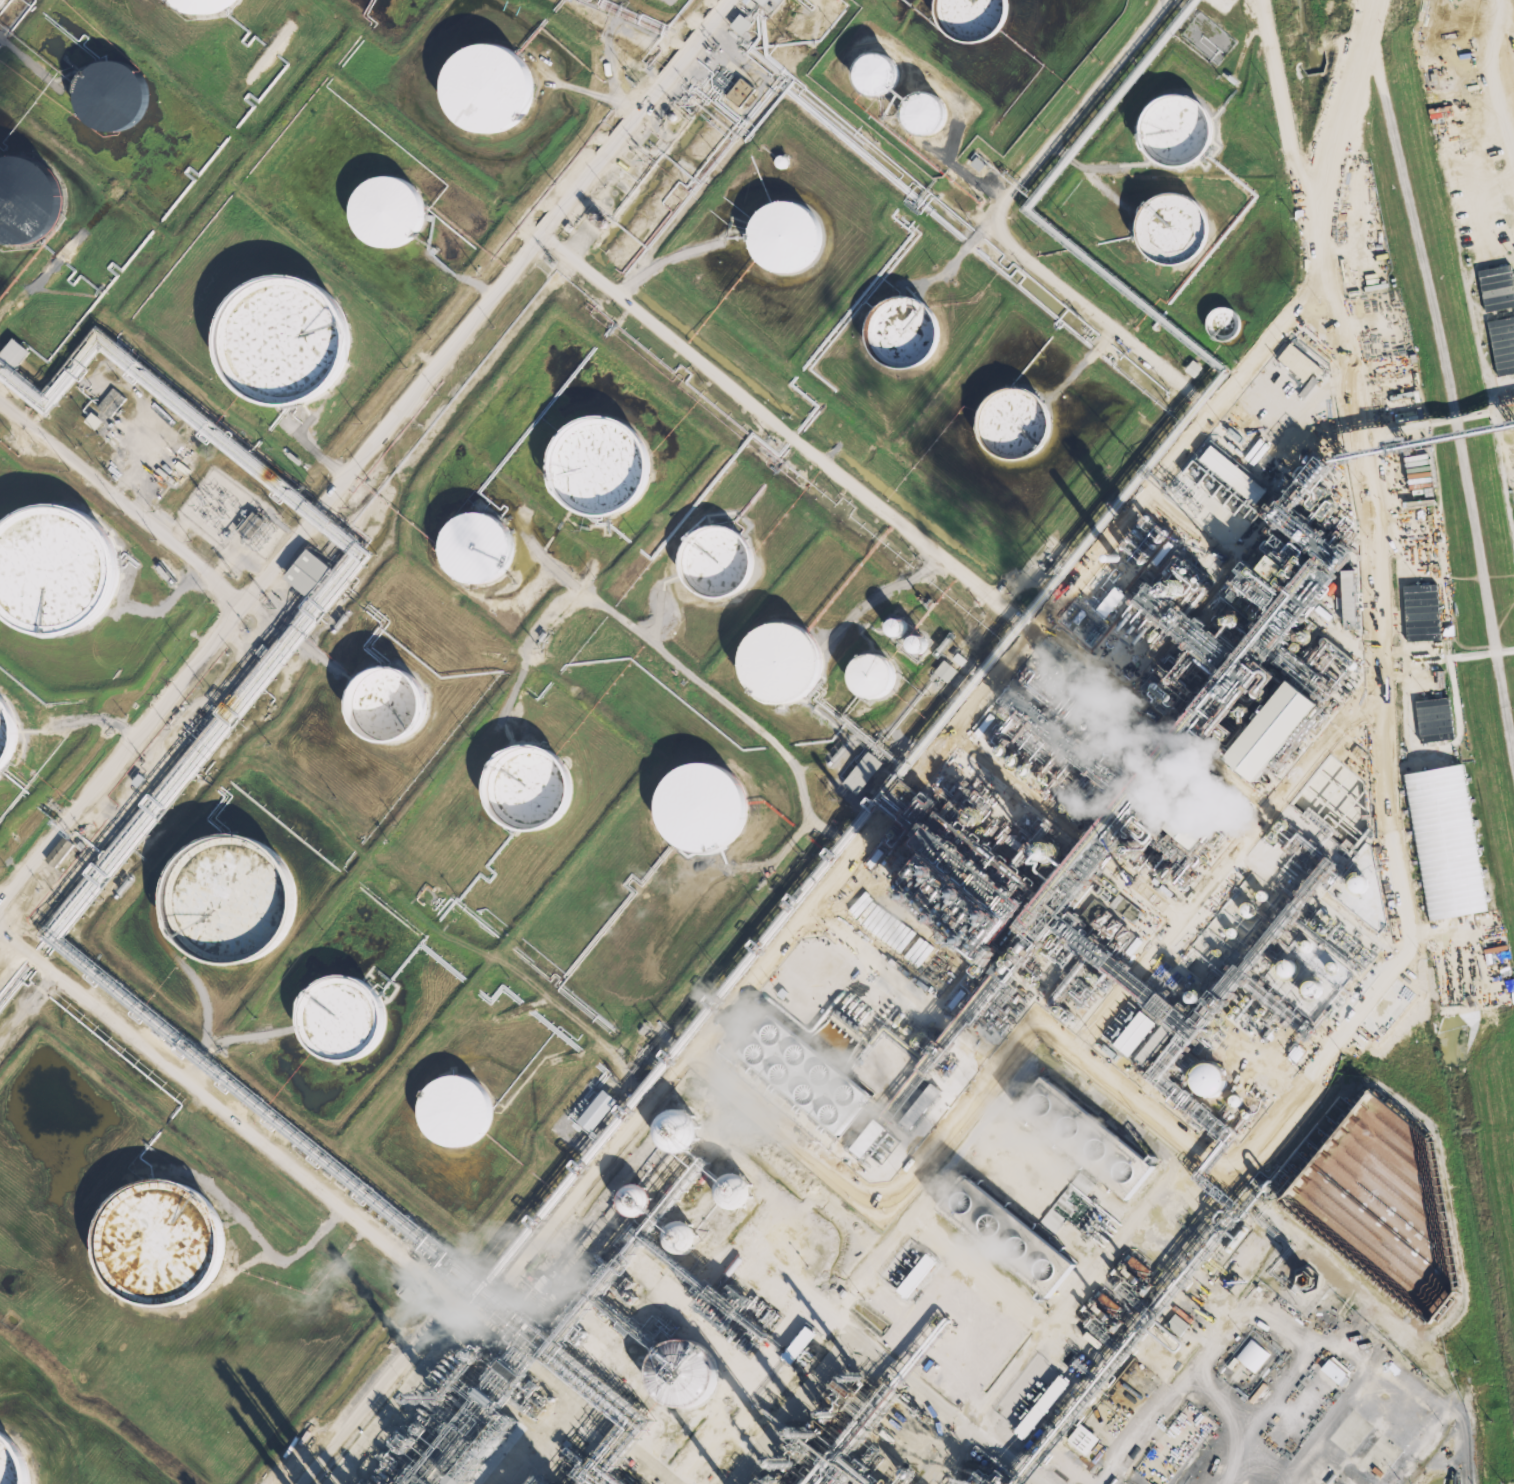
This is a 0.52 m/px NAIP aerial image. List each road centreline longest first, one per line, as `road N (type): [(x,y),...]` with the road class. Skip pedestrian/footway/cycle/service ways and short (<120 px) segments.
road 1 (residential): [(1513,746),(1446,361),(1363,0)]

